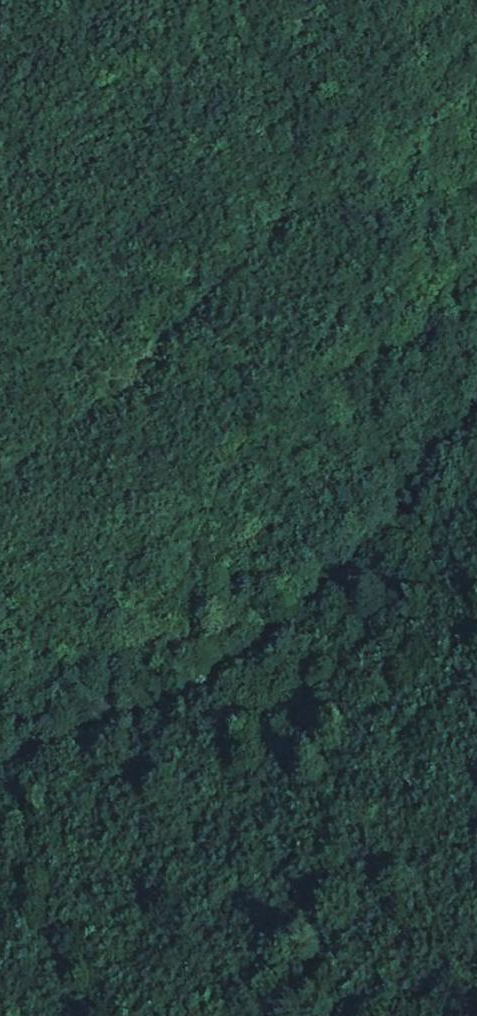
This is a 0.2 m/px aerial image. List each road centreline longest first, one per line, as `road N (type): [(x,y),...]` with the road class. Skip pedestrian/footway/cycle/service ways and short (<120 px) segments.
road 1 (track): [(476,400),(260,638),(153,700),(0,771)]

